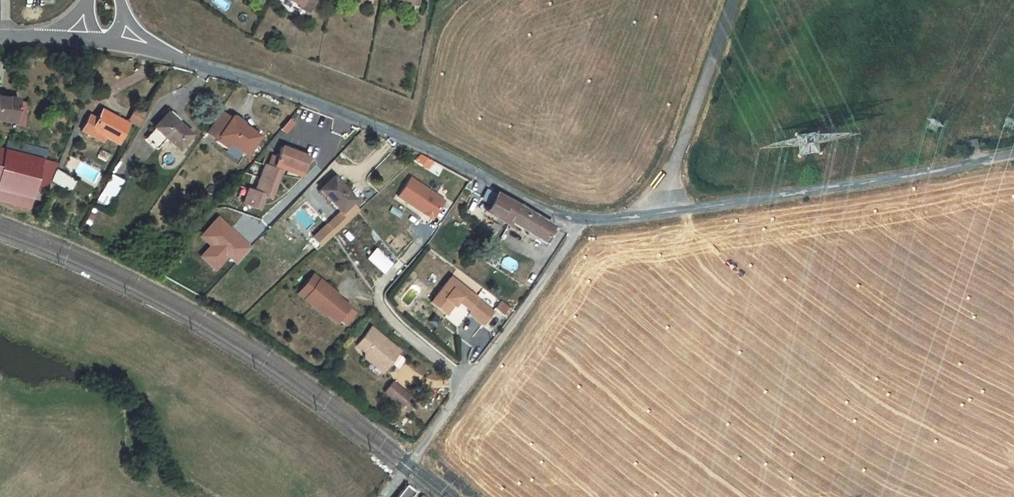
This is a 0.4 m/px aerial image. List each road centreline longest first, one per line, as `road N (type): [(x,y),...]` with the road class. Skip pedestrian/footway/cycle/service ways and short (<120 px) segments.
road 1 (unclassified): [(584,221),(560,218),(410,140),(133,46)]
road 2 (unclassified): [(1013,155),(658,219),(584,221)]
road 3 (unclassified): [(403,470),(584,221)]

